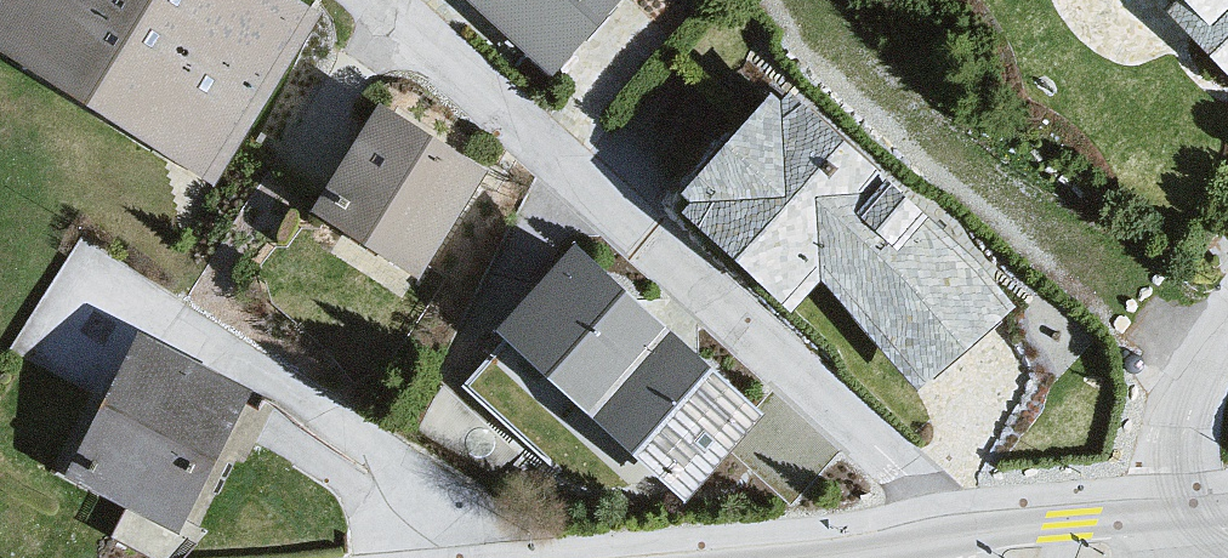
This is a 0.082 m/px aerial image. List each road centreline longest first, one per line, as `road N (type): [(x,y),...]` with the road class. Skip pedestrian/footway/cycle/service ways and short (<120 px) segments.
road 1 (residential): [(1227,328),(1170,429),(1153,552)]

